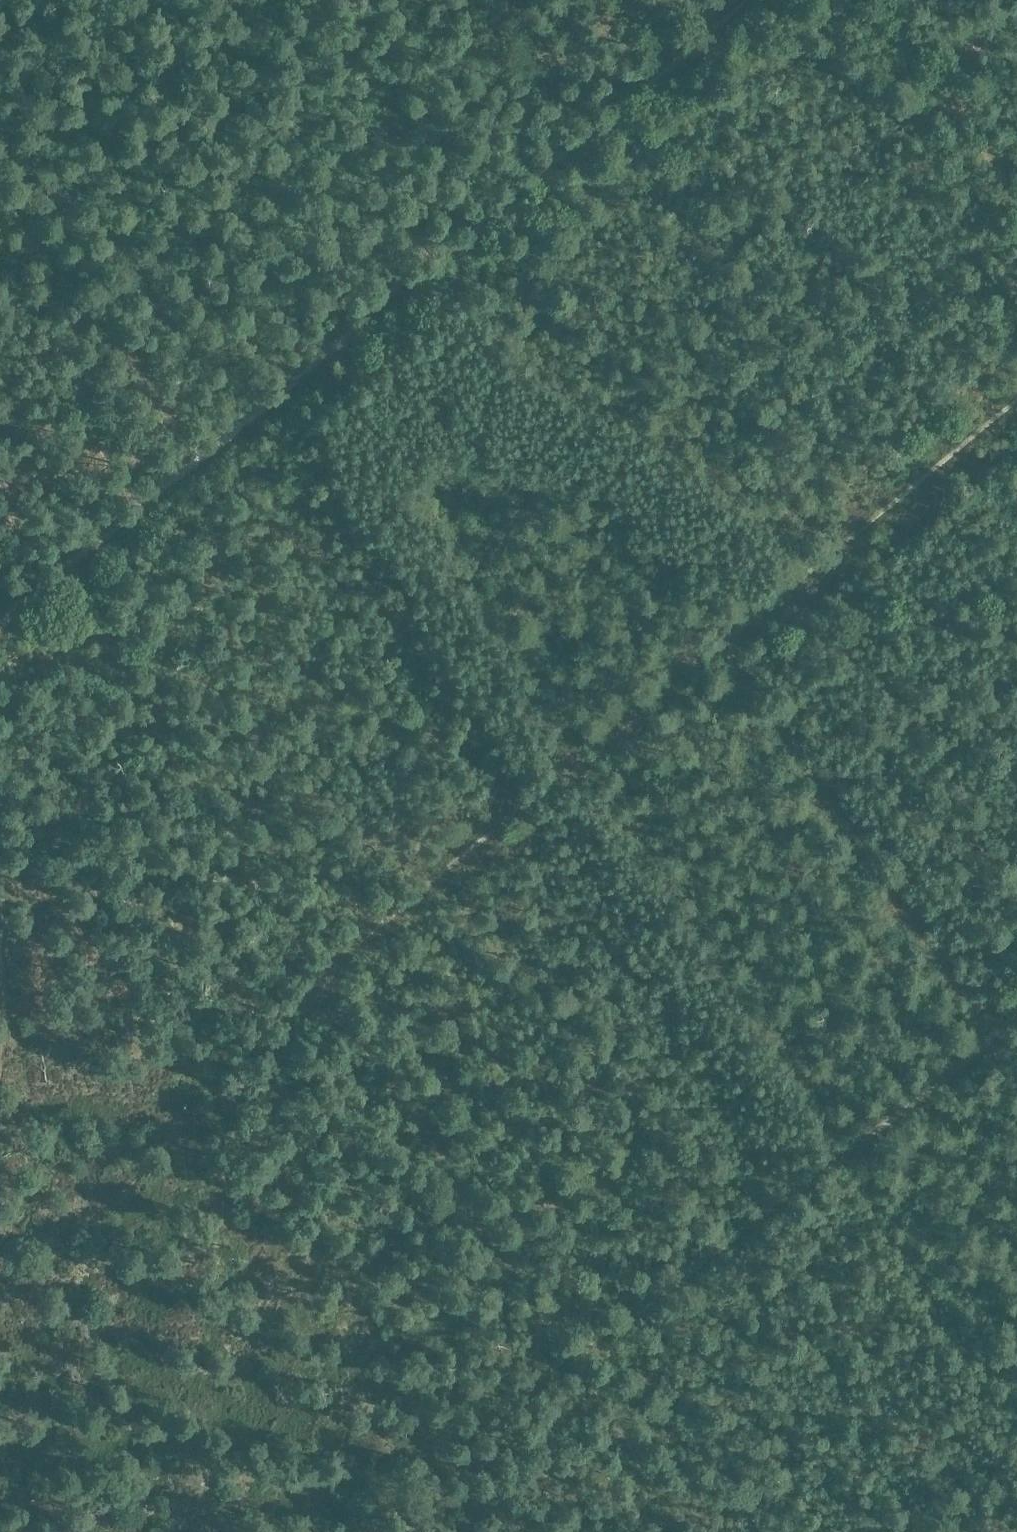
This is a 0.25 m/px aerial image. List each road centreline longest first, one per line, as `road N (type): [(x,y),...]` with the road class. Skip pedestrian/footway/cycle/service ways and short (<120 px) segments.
road 1 (track): [(56,568),(686,1531)]
road 2 (track): [(747,0),(0,619)]
road 3 (track): [(575,1361),(1016,1018)]
road 4 (track): [(725,642),(1016,400)]

